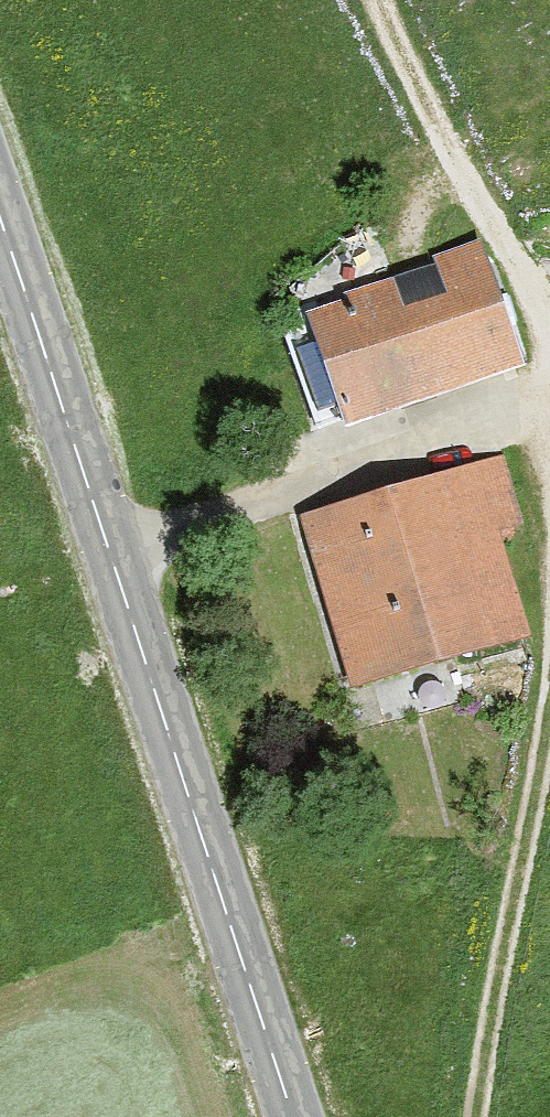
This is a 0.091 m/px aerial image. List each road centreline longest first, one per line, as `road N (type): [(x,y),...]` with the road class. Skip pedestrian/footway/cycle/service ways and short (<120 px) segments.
road 1 (tertiary): [(0,242),(297,1116)]
road 2 (track): [(477,1116),(549,650)]
road 3 (track): [(549,398),(538,314),(504,236),(376,0)]

